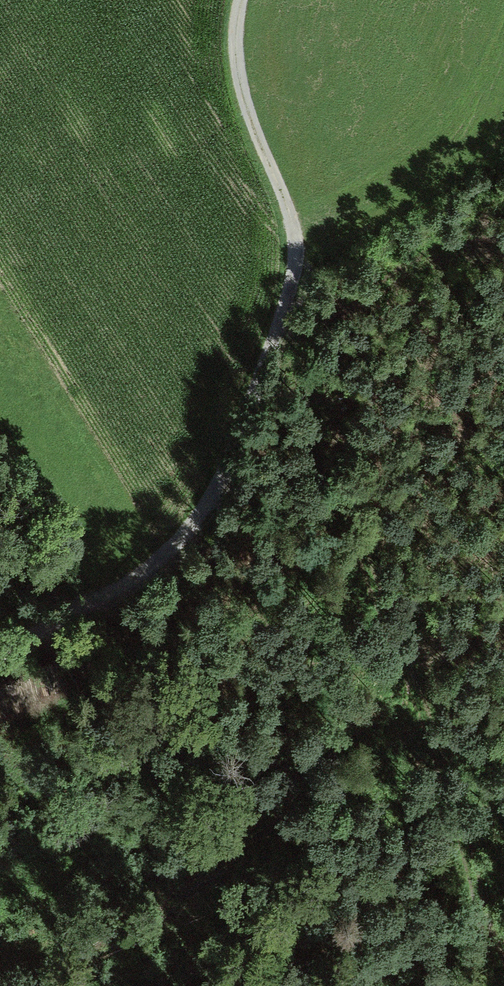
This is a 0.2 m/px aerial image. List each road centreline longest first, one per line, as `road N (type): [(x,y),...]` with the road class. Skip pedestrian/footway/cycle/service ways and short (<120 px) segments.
road 1 (track): [(0,649),(125,583),(186,532),(230,462),(291,297),(296,241),(293,210),(246,107),(238,65),(241,0)]
road 2 (track): [(296,241),(439,736),(503,928)]

